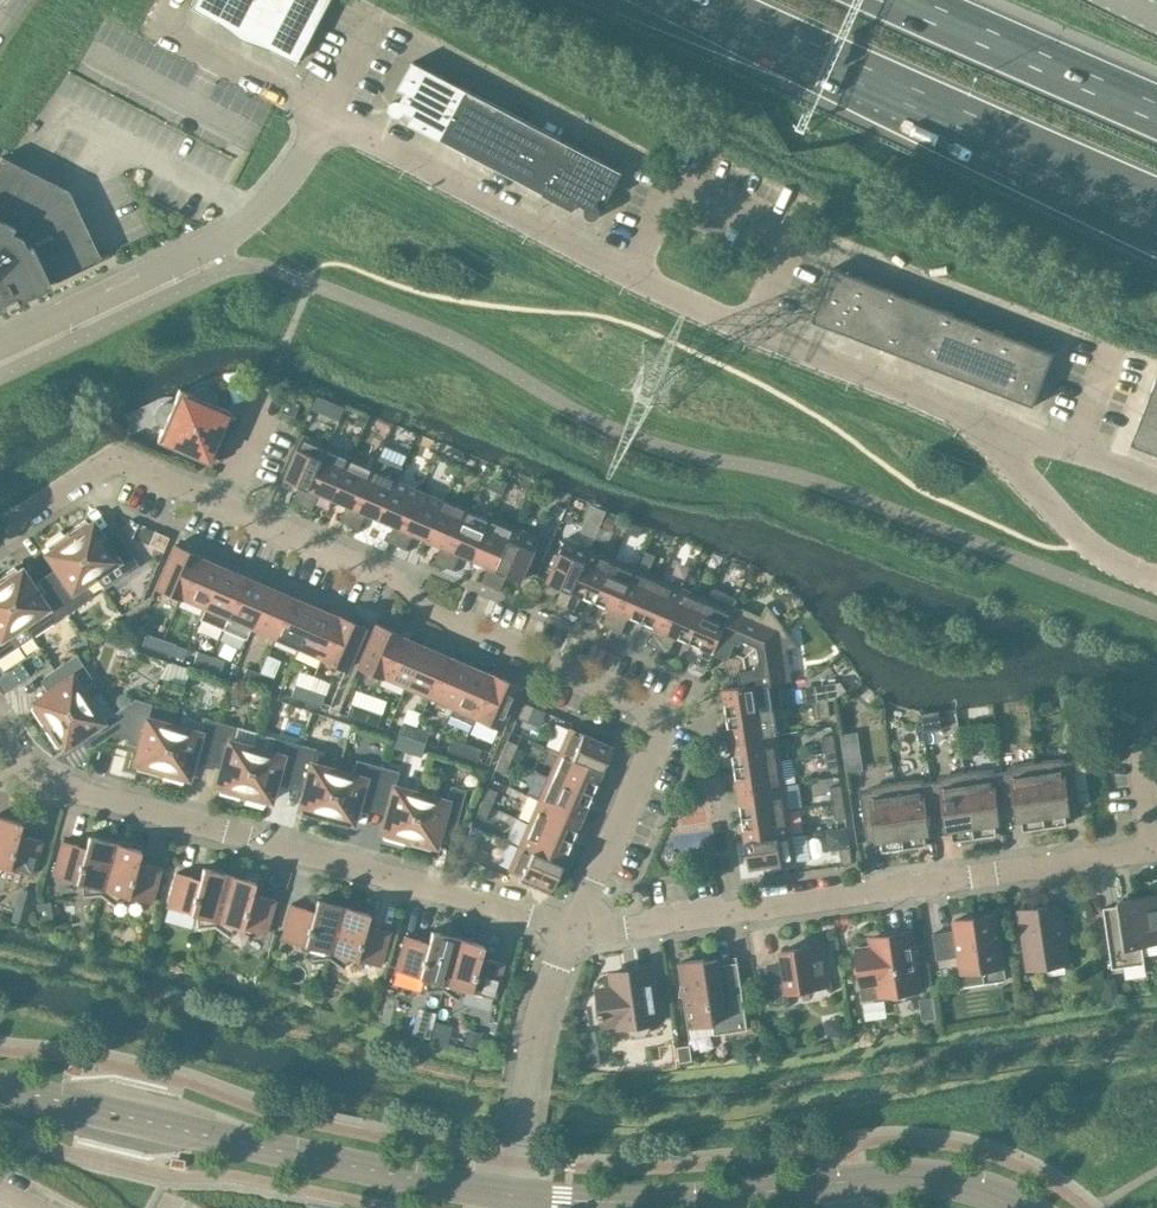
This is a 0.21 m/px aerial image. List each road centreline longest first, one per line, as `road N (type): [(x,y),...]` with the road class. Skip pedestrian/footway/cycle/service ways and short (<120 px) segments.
road 1 (residential): [(220,511),(386,578),(433,615),(670,719),(575,931)]
road 2 (unclassified): [(328,117),(631,278),(978,421)]
road 3 (residential): [(575,931),(45,785),(18,757)]
road 4 (residential): [(575,931),(626,931),(1154,854)]
road 5 (tertiary): [(513,1199),(0,1086)]
road 6 (motorway): [(693,0),(1156,204)]
road 7 (unclassified): [(0,344),(255,216),(328,117)]
road 8 (tertiary): [(847,1182),(696,1201),(513,1199)]
road 9 (motorway): [(1156,117),(885,0)]
road 10 (residential): [(513,1199),(531,1058),(575,931)]
road 11 (residential): [(0,541),(115,467),(220,511)]
road 12 (unclassified): [(978,421),(1089,550),(1156,577)]
road 13 (unclassified): [(1156,486),(978,421)]
road 14 (unclassified): [(166,32),(328,117)]
road 15 (tertiary): [(1020,1207),(946,1179),(847,1182)]
road 16 (residential): [(1155,724),(1142,773),(1154,854)]
road 17 (residential): [(220,511),(267,389)]

